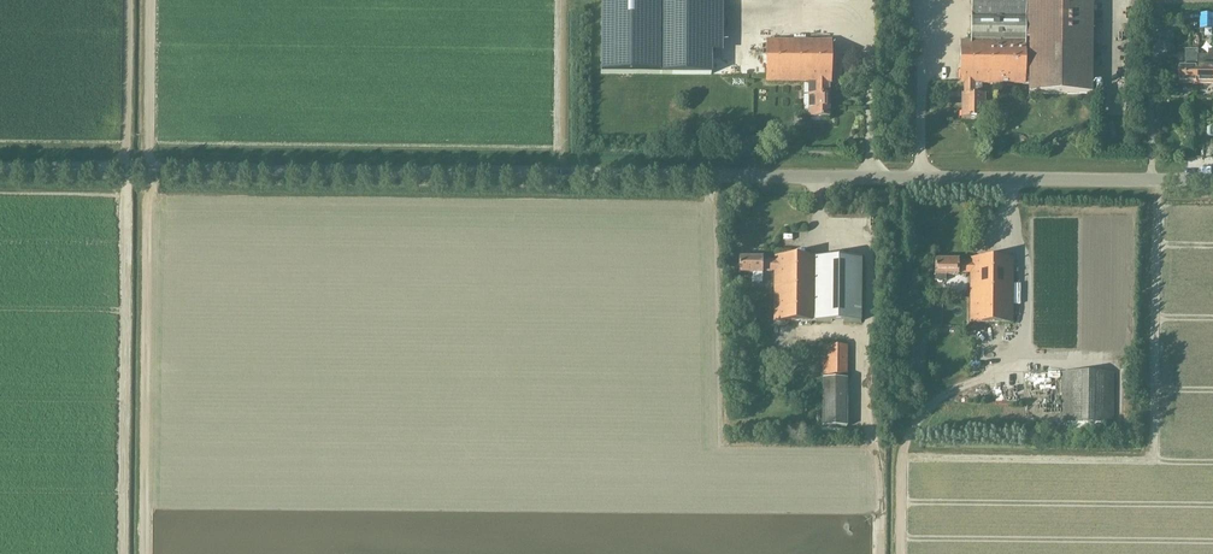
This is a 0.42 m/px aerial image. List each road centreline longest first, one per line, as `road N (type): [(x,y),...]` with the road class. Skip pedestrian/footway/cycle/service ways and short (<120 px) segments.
road 1 (unclassified): [(0,168),(1212,180)]

